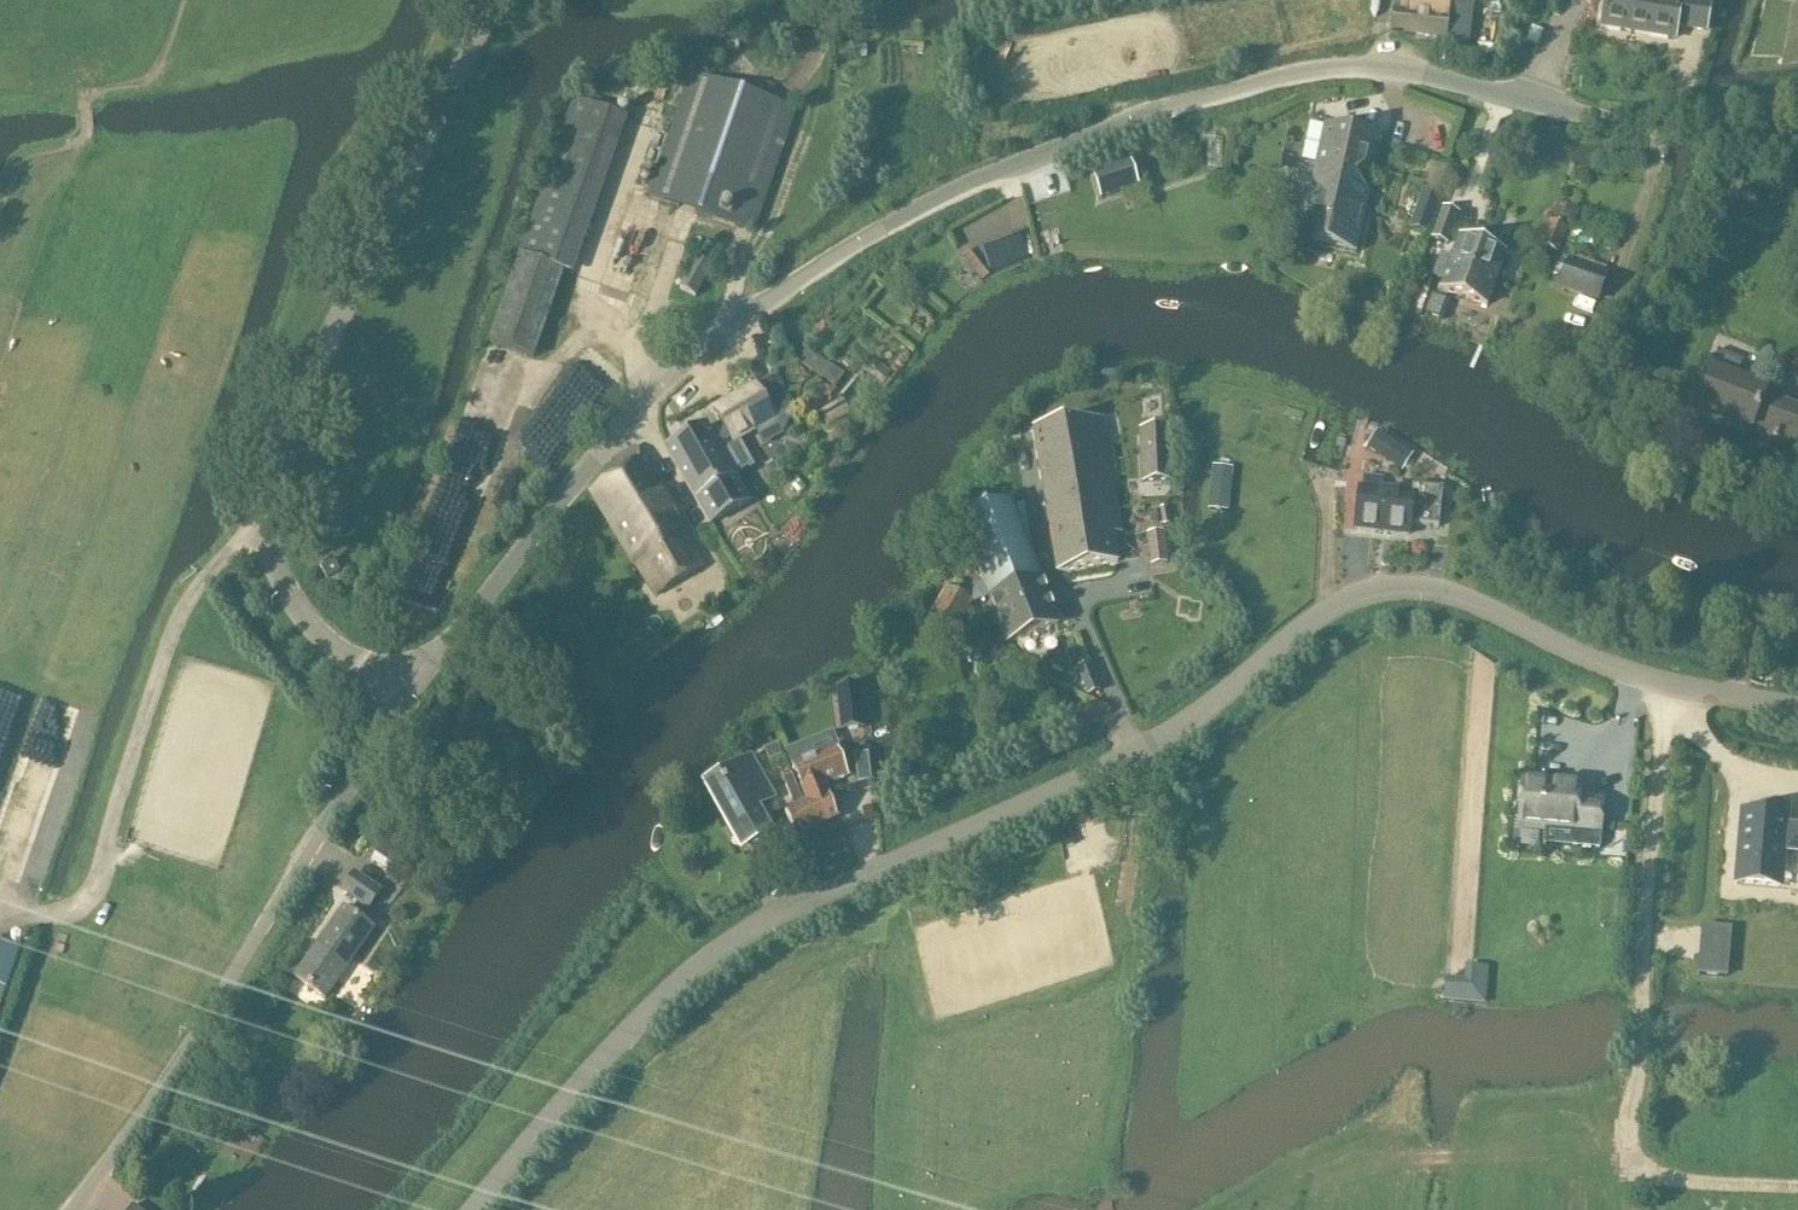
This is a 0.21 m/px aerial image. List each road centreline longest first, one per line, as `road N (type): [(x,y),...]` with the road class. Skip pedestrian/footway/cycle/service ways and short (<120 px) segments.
road 1 (unclassified): [(407,694),(643,402),(689,359),(855,245),(1001,169),(1105,129),(1306,72),(1415,72),(1621,118),(1797,100)]
road 2 (tertiary): [(473,1209),(621,1038),(744,932),(1152,743),(1319,613),(1353,596),(1385,587),(1431,588),(1643,676),(1797,707)]
road 3 (unclassified): [(407,694),(292,599),(269,537),(267,501),(286,428),(489,0)]
road 4 (track): [(1797,1184),(1638,1168),(1631,1117),(1668,684)]
road 5 (unclassified): [(69,1209),(194,1035),(407,694)]
road 6 (track): [(1410,1154),(1638,1168),(1634,1209)]

